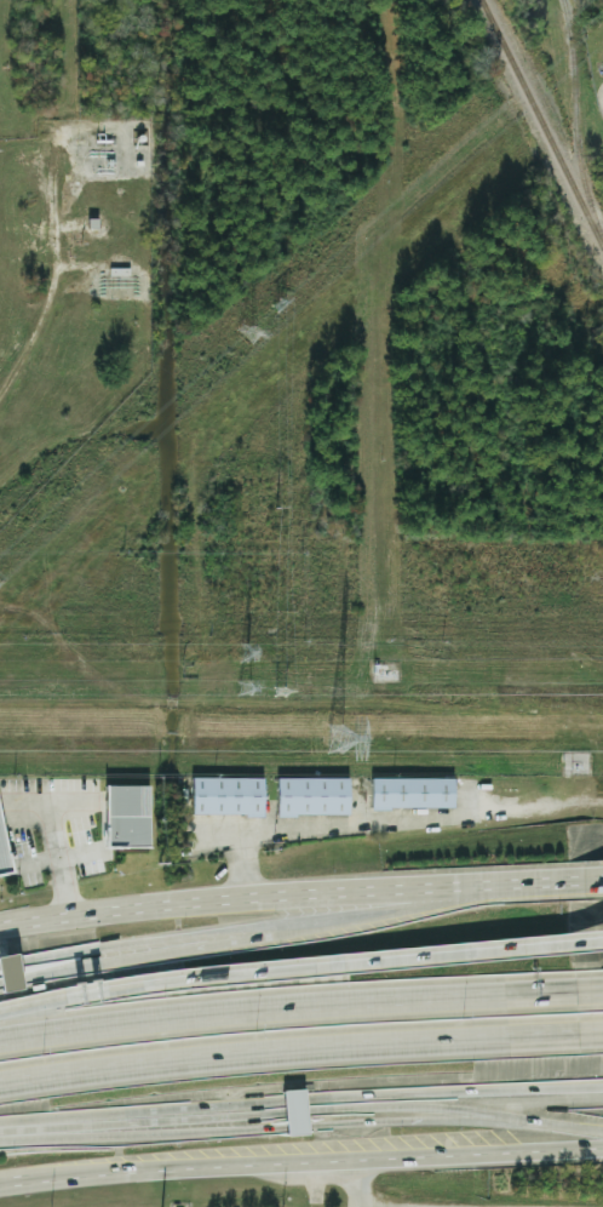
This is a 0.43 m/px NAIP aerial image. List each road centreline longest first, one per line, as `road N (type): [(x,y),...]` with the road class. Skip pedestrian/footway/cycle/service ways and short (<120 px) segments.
road 1 (motorway): [(0,1085),(241,1054),(602,1036)]
road 2 (motorway): [(0,1143),(492,1122),(602,1136)]
road 3 (motorway): [(597,991),(429,996),(0,1042)]
road 4 (primary): [(568,879),(259,886),(0,919)]
road 5 (motorway): [(38,1123),(364,1093),(602,1090)]
road 6 (motorway): [(38,1123),(437,1104),(493,1110),(526,1126)]
road 7 (primary): [(241,1165),(602,1142)]
road 8 (motorway): [(341,965),(161,983),(0,1011)]
road 9 (motorway): [(602,940),(341,965)]
road 10 (motorway): [(257,938),(0,979)]
road 11 (motorway): [(257,938),(180,936),(0,964)]
road 12 (motorway): [(498,879),(257,938)]
road 13 (primary): [(28,1184),(241,1165)]

